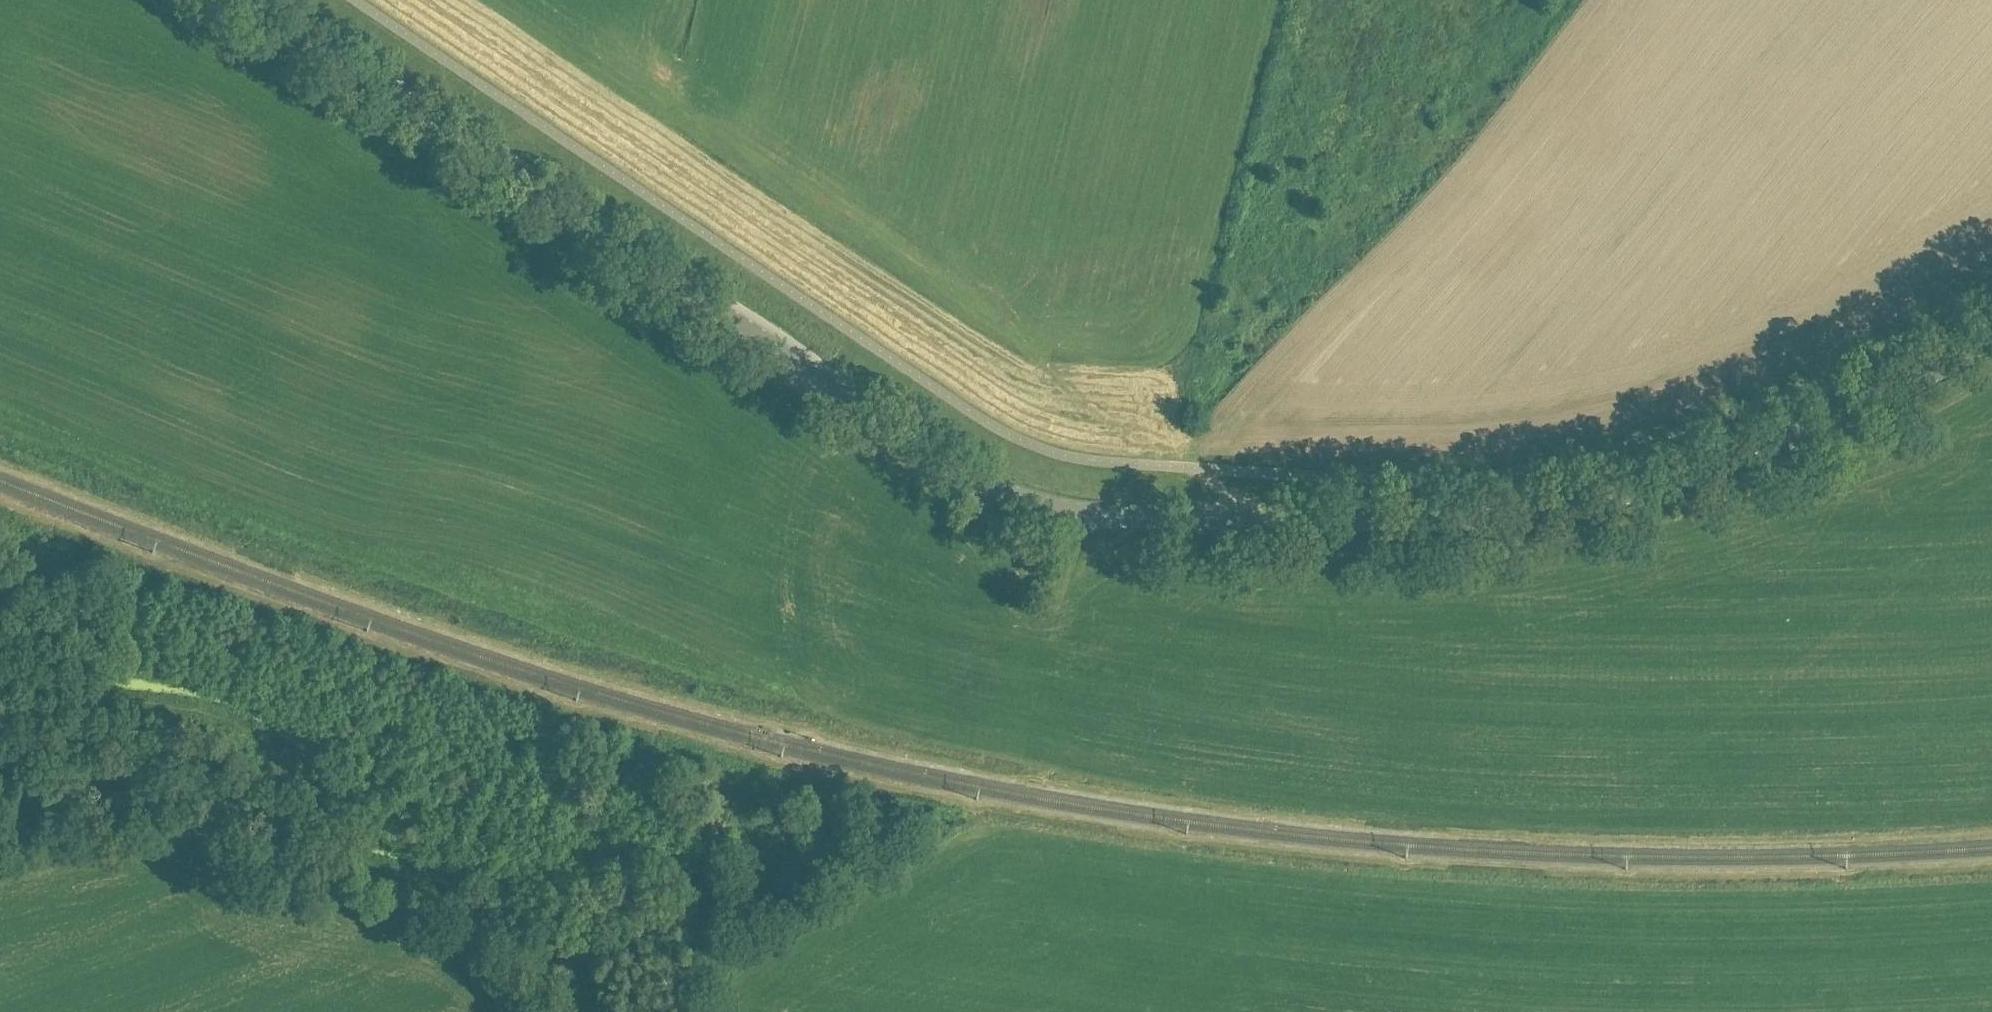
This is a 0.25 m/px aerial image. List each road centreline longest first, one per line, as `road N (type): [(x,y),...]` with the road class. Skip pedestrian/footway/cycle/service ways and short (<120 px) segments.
road 1 (tertiary): [(1991,339),(1799,435),(1683,478),(1555,509),(1426,522),(1084,513),(970,476),(257,0)]
road 2 (track): [(1036,624),(1084,513)]

